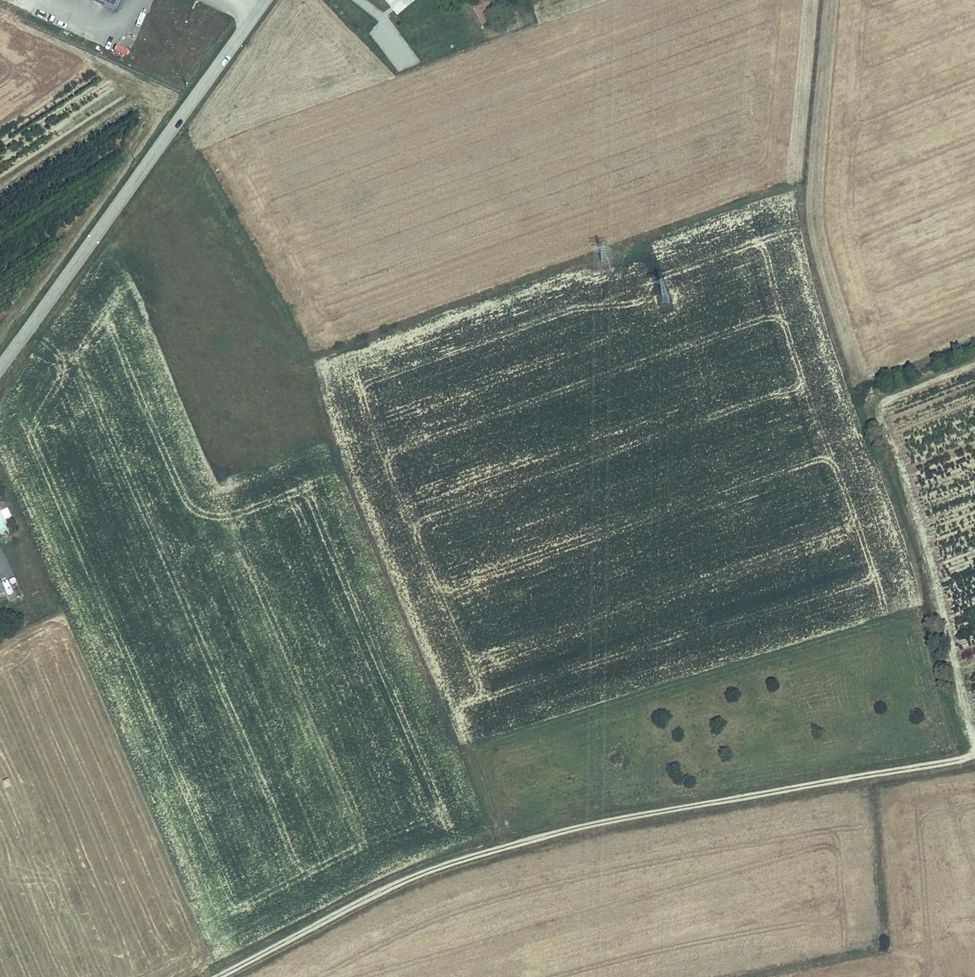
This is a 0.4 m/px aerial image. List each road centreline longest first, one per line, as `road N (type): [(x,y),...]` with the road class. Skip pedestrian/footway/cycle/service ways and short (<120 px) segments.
road 1 (track): [(218,976),(379,894),(492,849),(974,755)]
road 2 (tertiary): [(0,368),(266,0)]

